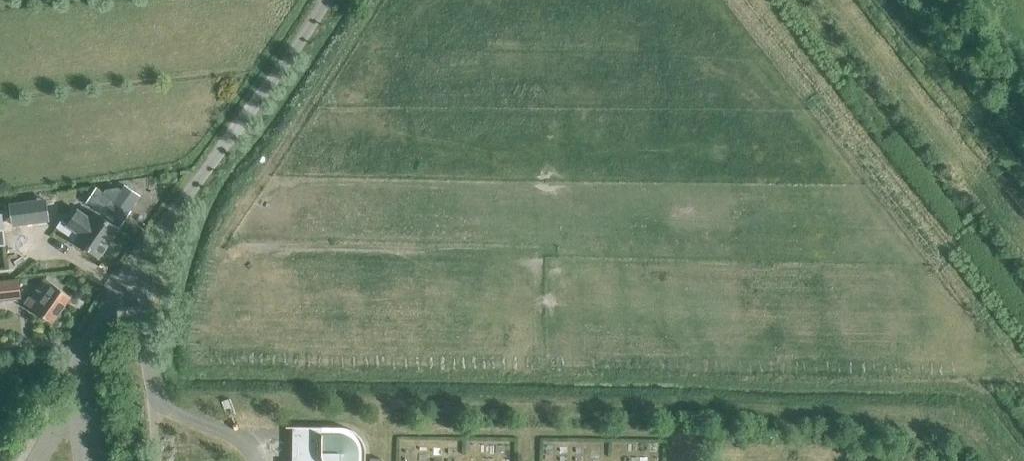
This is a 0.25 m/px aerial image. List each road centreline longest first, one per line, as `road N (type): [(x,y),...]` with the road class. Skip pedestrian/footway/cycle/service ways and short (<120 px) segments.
road 1 (residential): [(117,302),(320,0)]

